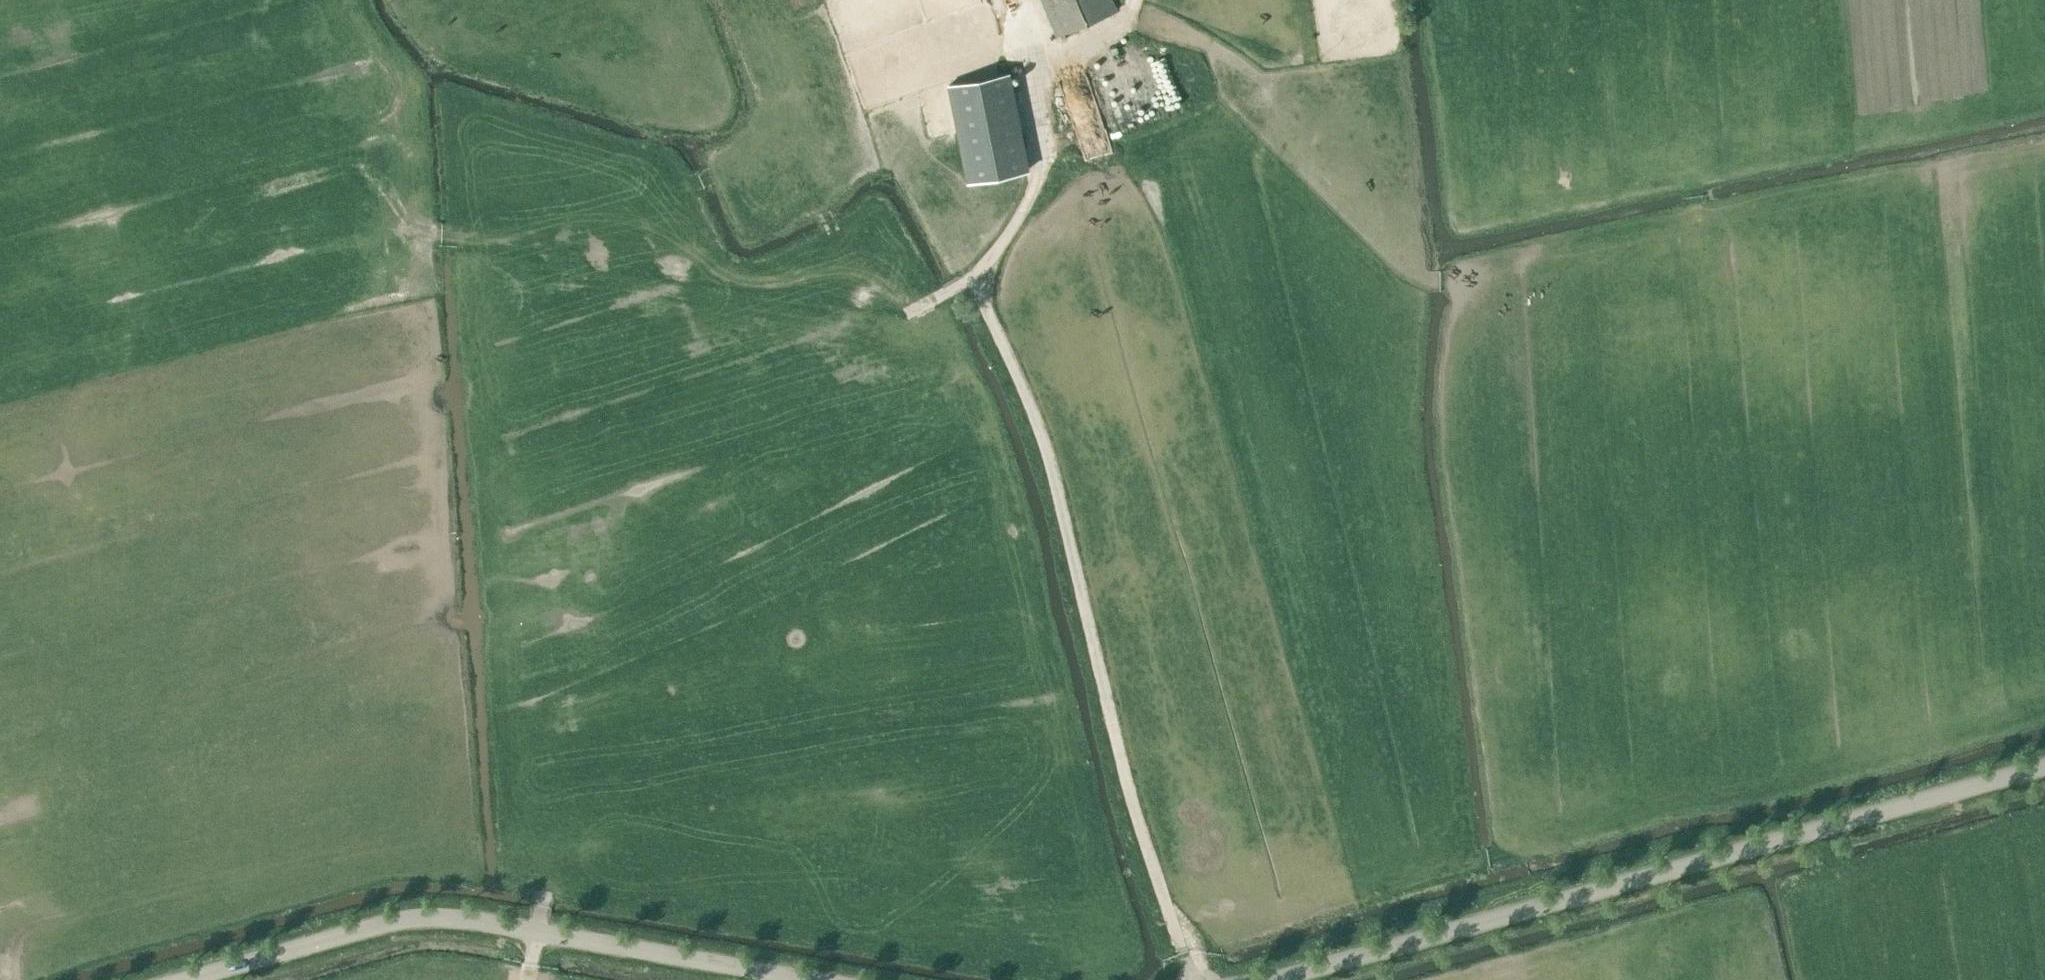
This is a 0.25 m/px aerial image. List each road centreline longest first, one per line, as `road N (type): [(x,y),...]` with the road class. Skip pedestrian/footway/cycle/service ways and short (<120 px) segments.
road 1 (track): [(1191,979),(1108,718),(1046,447),(976,280),(1021,218),(1040,168),(1035,76)]
road 2 (unclassified): [(1272,979),(2044,768)]
road 3 (unclassified): [(183,979),(425,917),(809,979)]

